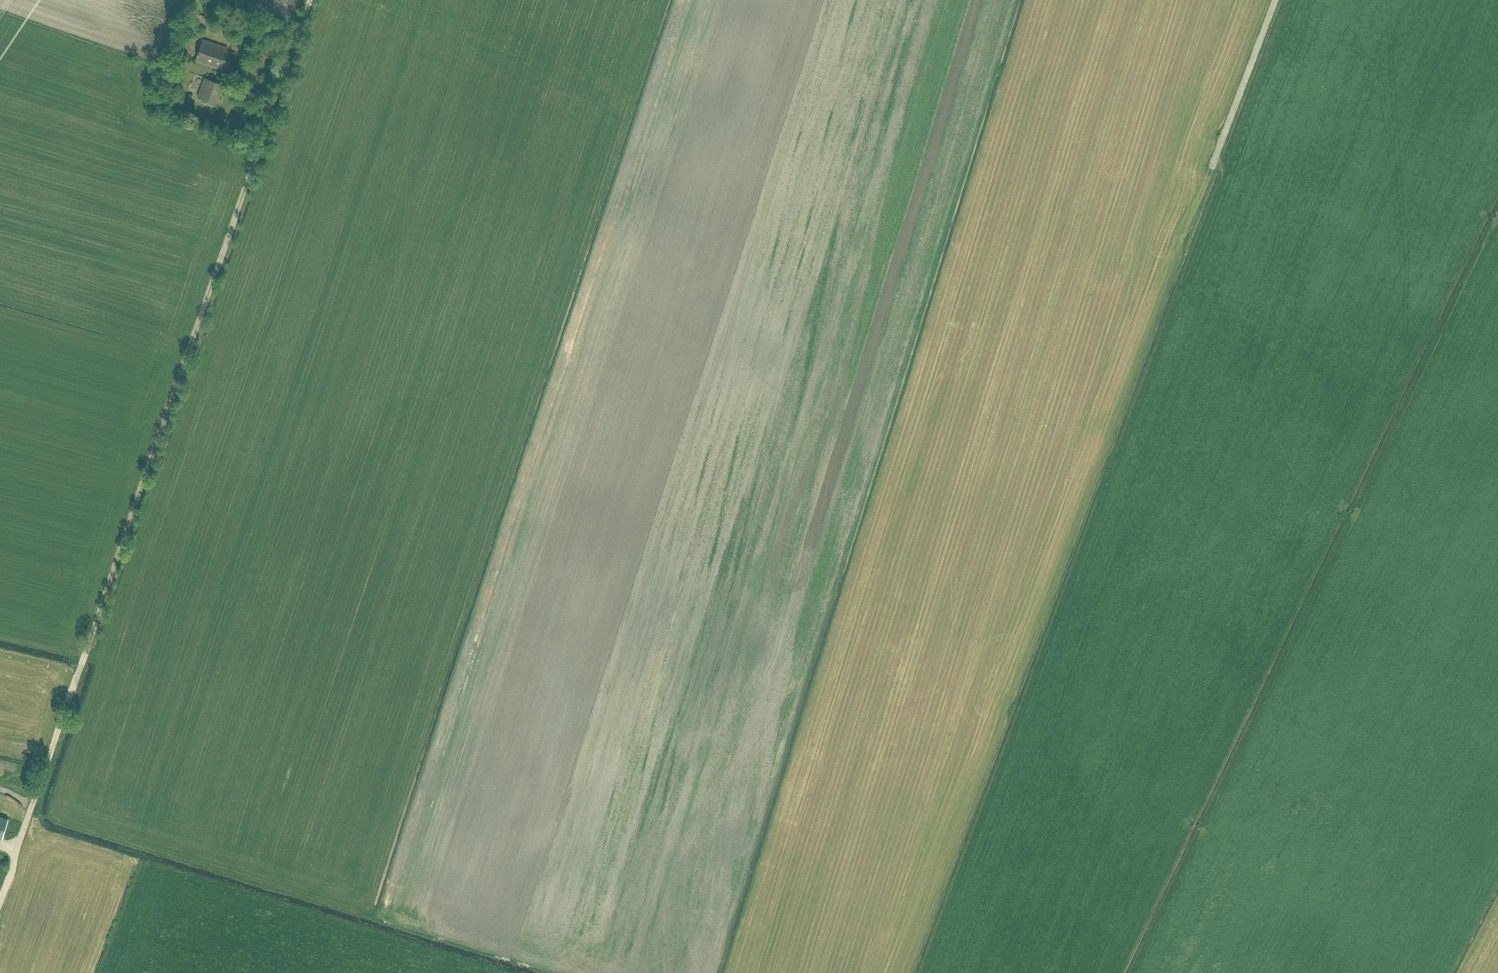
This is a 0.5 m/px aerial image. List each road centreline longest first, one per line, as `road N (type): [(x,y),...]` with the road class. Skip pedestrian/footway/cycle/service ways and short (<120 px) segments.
road 1 (track): [(0,888),(313,0)]

